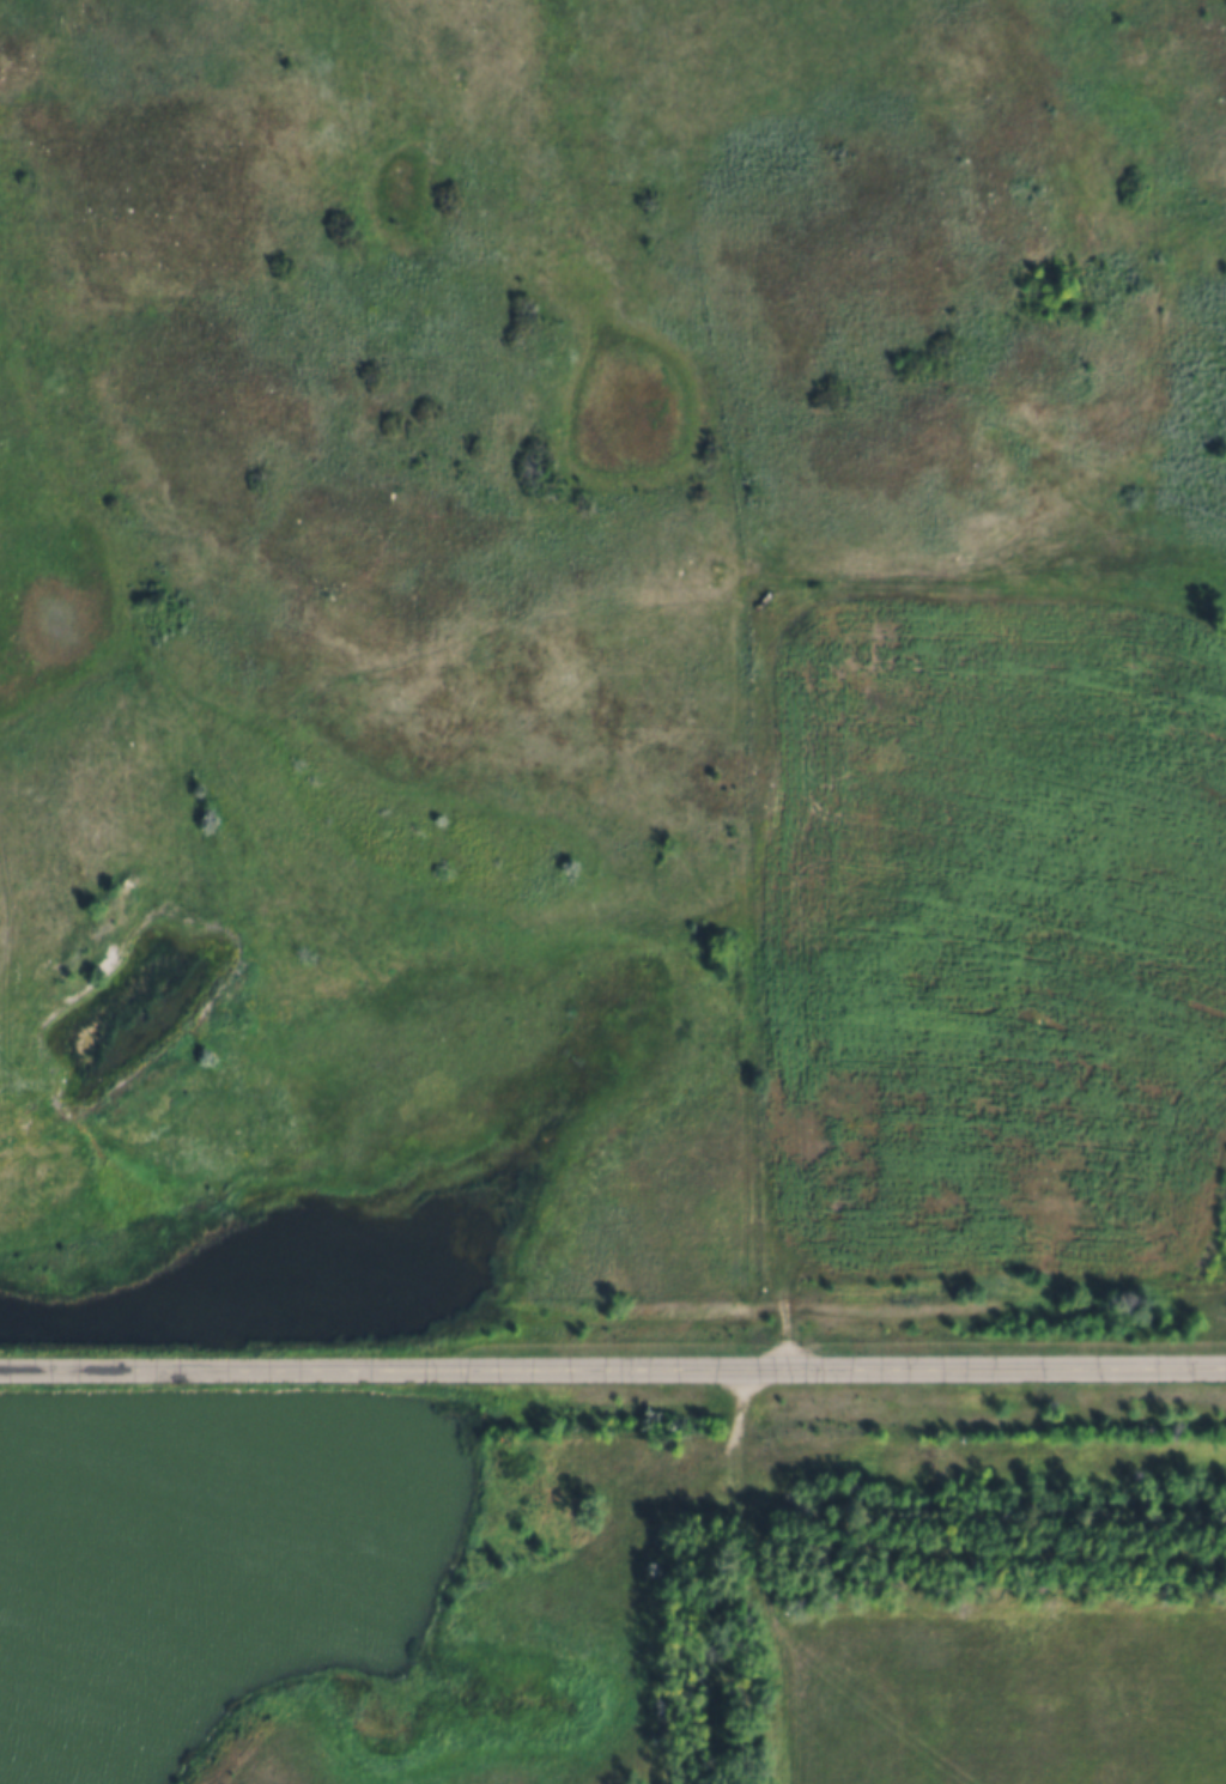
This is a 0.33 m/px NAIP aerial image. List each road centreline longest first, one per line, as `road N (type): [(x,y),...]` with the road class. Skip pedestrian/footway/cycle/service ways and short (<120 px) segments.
road 1 (tertiary): [(0,1367),(1225,1367)]

